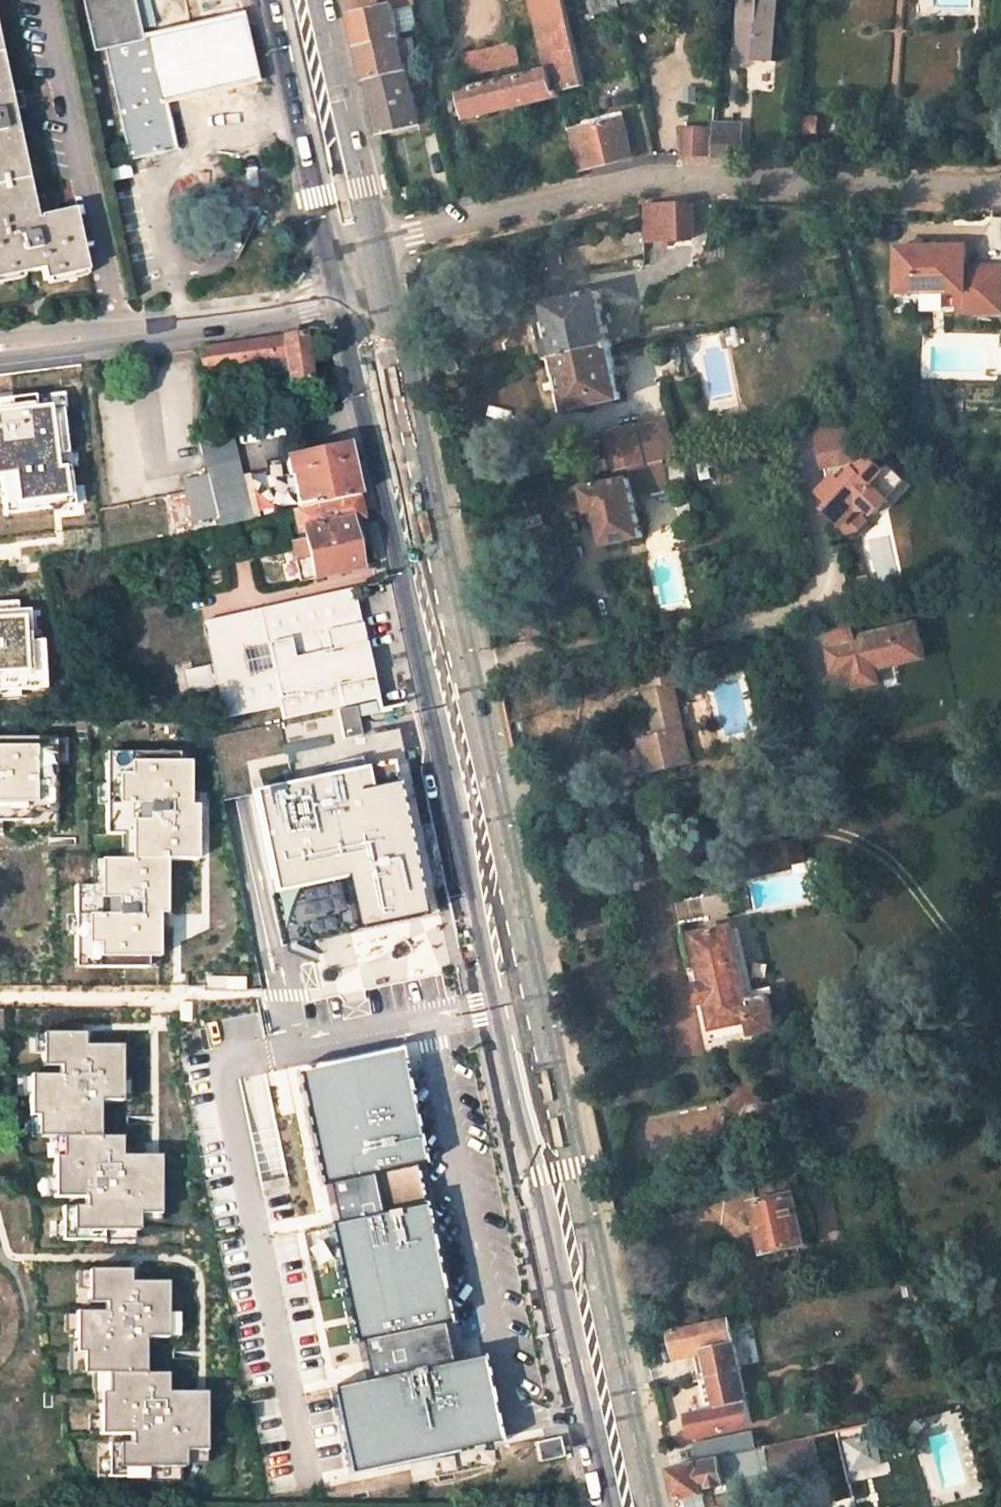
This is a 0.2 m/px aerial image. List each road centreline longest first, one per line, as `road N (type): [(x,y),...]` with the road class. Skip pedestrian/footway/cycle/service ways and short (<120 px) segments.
road 1 (primary): [(653,1506),(641,1448),(596,1410),(348,276)]
road 2 (residential): [(1000,188),(655,174),(412,231),(348,276)]
road 3 (tertiary): [(0,349),(269,316),(308,306),(348,276)]
road 4 (primary): [(348,276),(284,0)]

